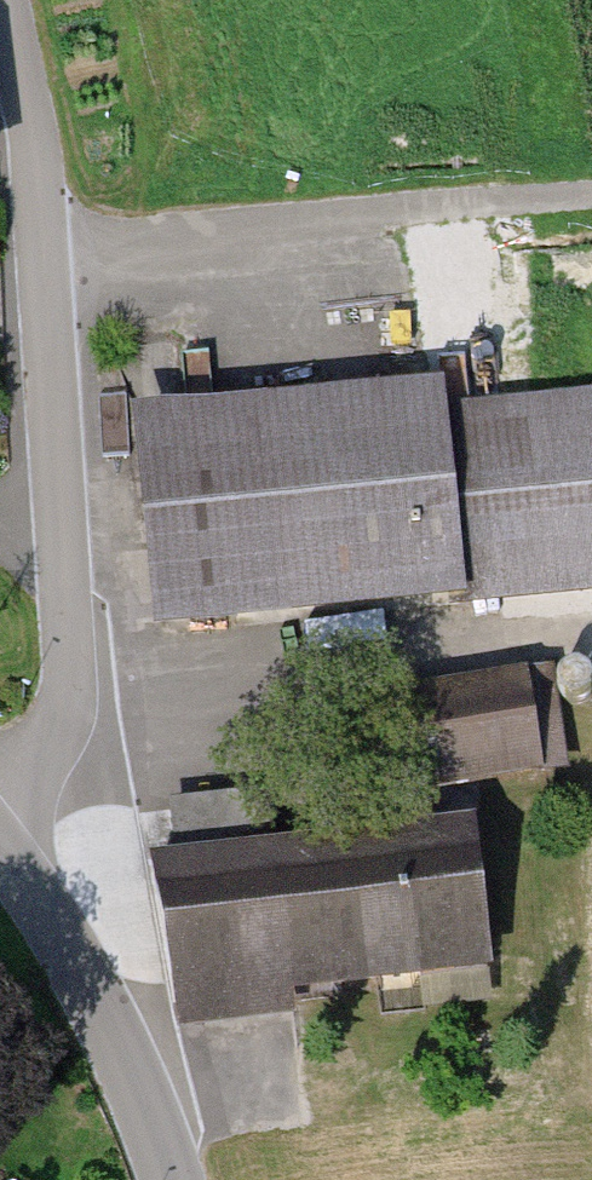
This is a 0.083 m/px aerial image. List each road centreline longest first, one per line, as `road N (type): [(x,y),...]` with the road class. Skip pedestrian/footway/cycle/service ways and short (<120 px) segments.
road 1 (residential): [(0,812),(61,728),(69,644),(41,235),(6,0)]
road 2 (track): [(41,235),(591,194)]
road 3 (unclassified): [(166,1179),(89,980),(0,850)]

